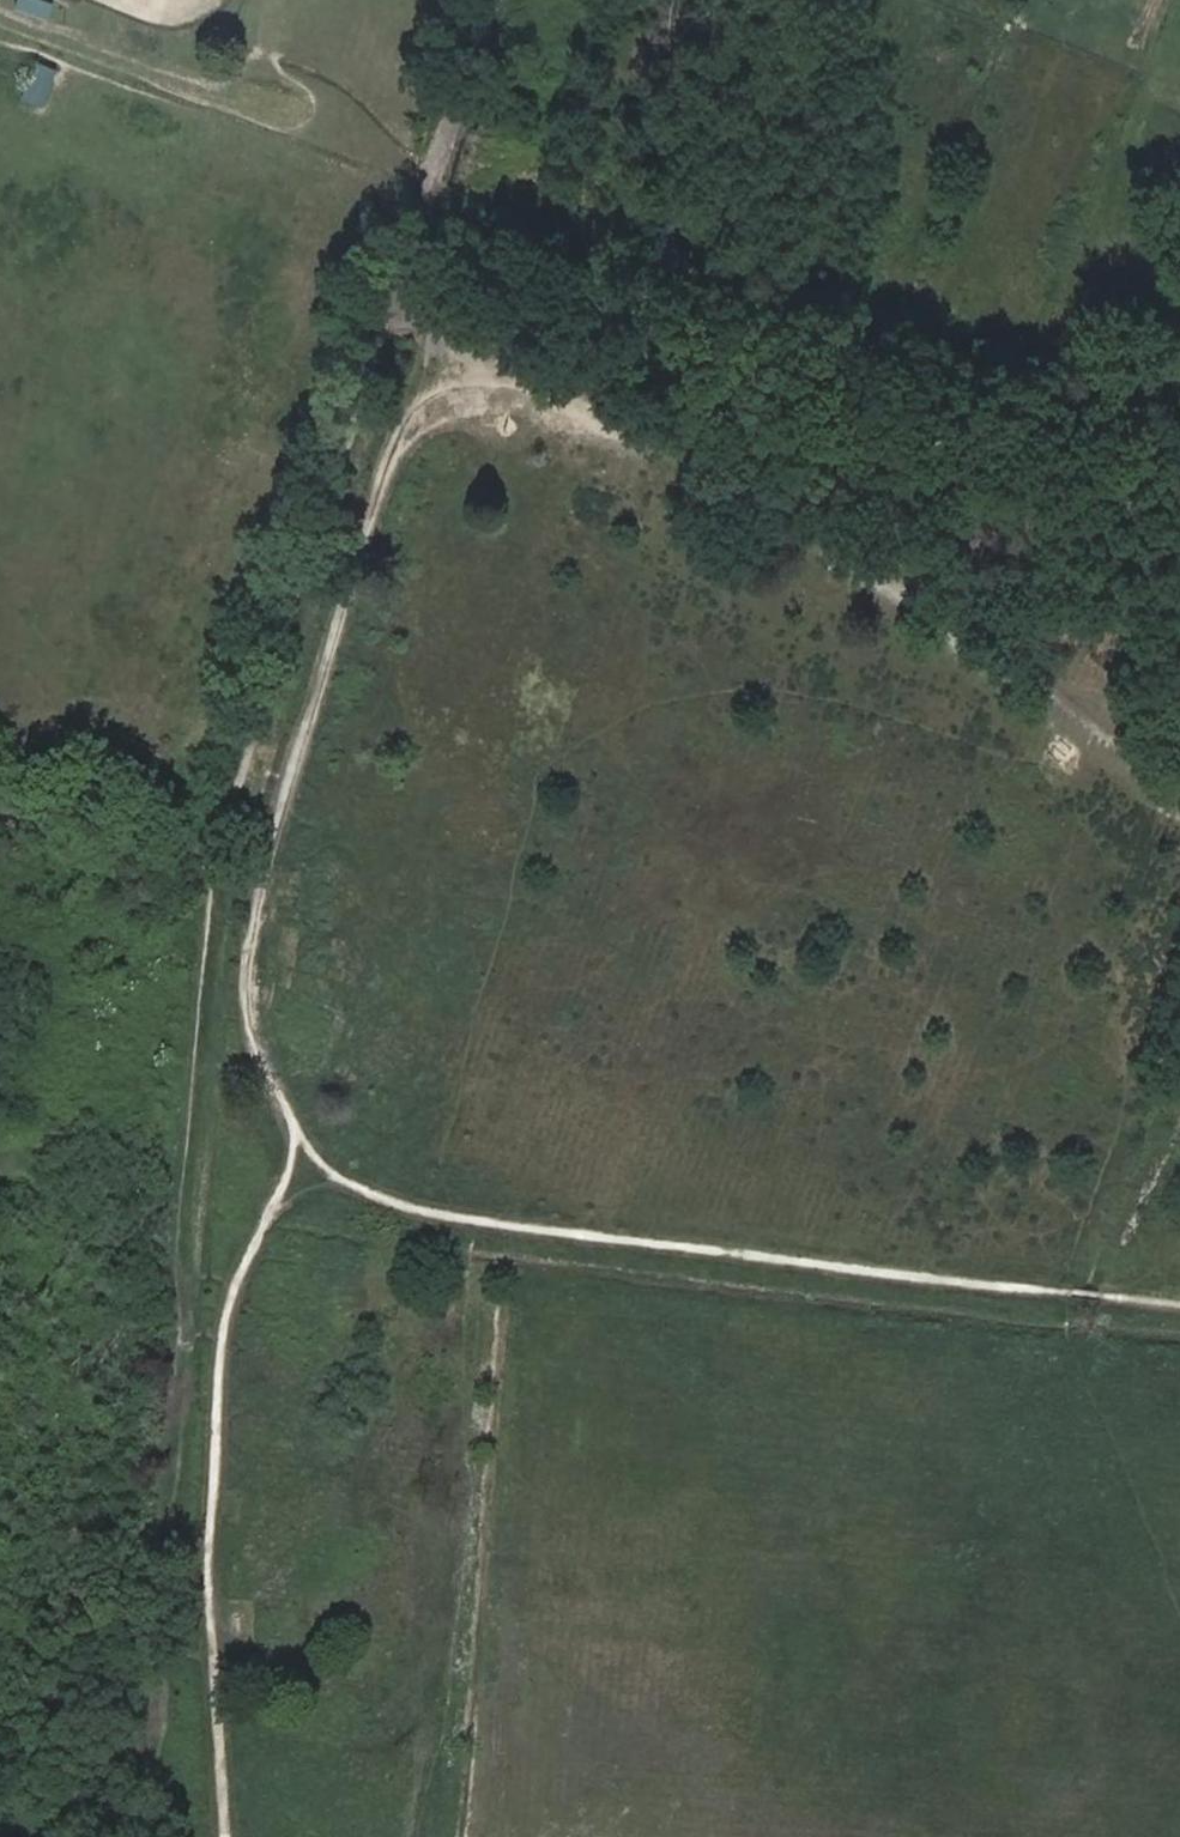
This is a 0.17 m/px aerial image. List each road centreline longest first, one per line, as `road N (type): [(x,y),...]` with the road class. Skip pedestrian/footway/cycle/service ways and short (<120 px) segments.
road 1 (residential): [(392,331),(501,0)]

